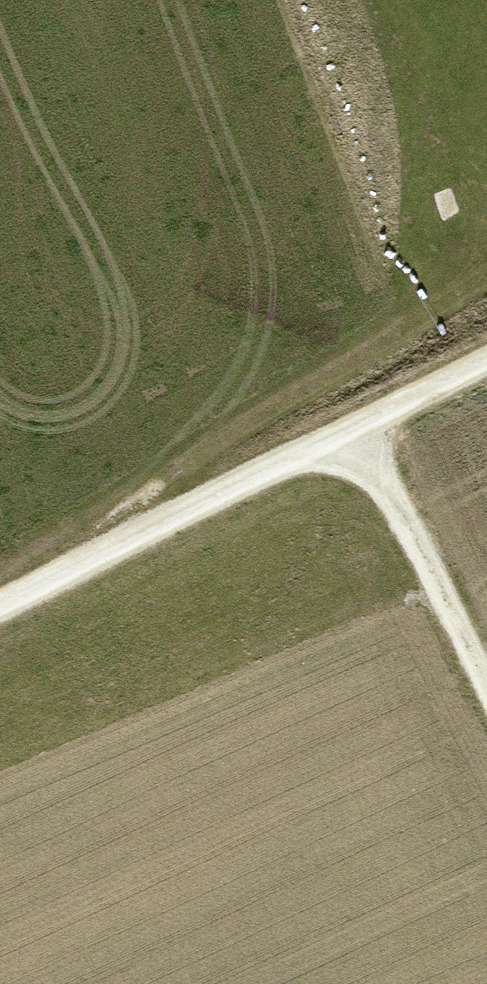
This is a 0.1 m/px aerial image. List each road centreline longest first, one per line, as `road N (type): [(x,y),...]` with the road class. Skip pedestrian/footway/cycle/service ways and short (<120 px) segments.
road 1 (track): [(0,605),(486,371)]
road 2 (track): [(78,566),(165,472),(431,312)]
road 3 (track): [(359,436),(486,687)]

